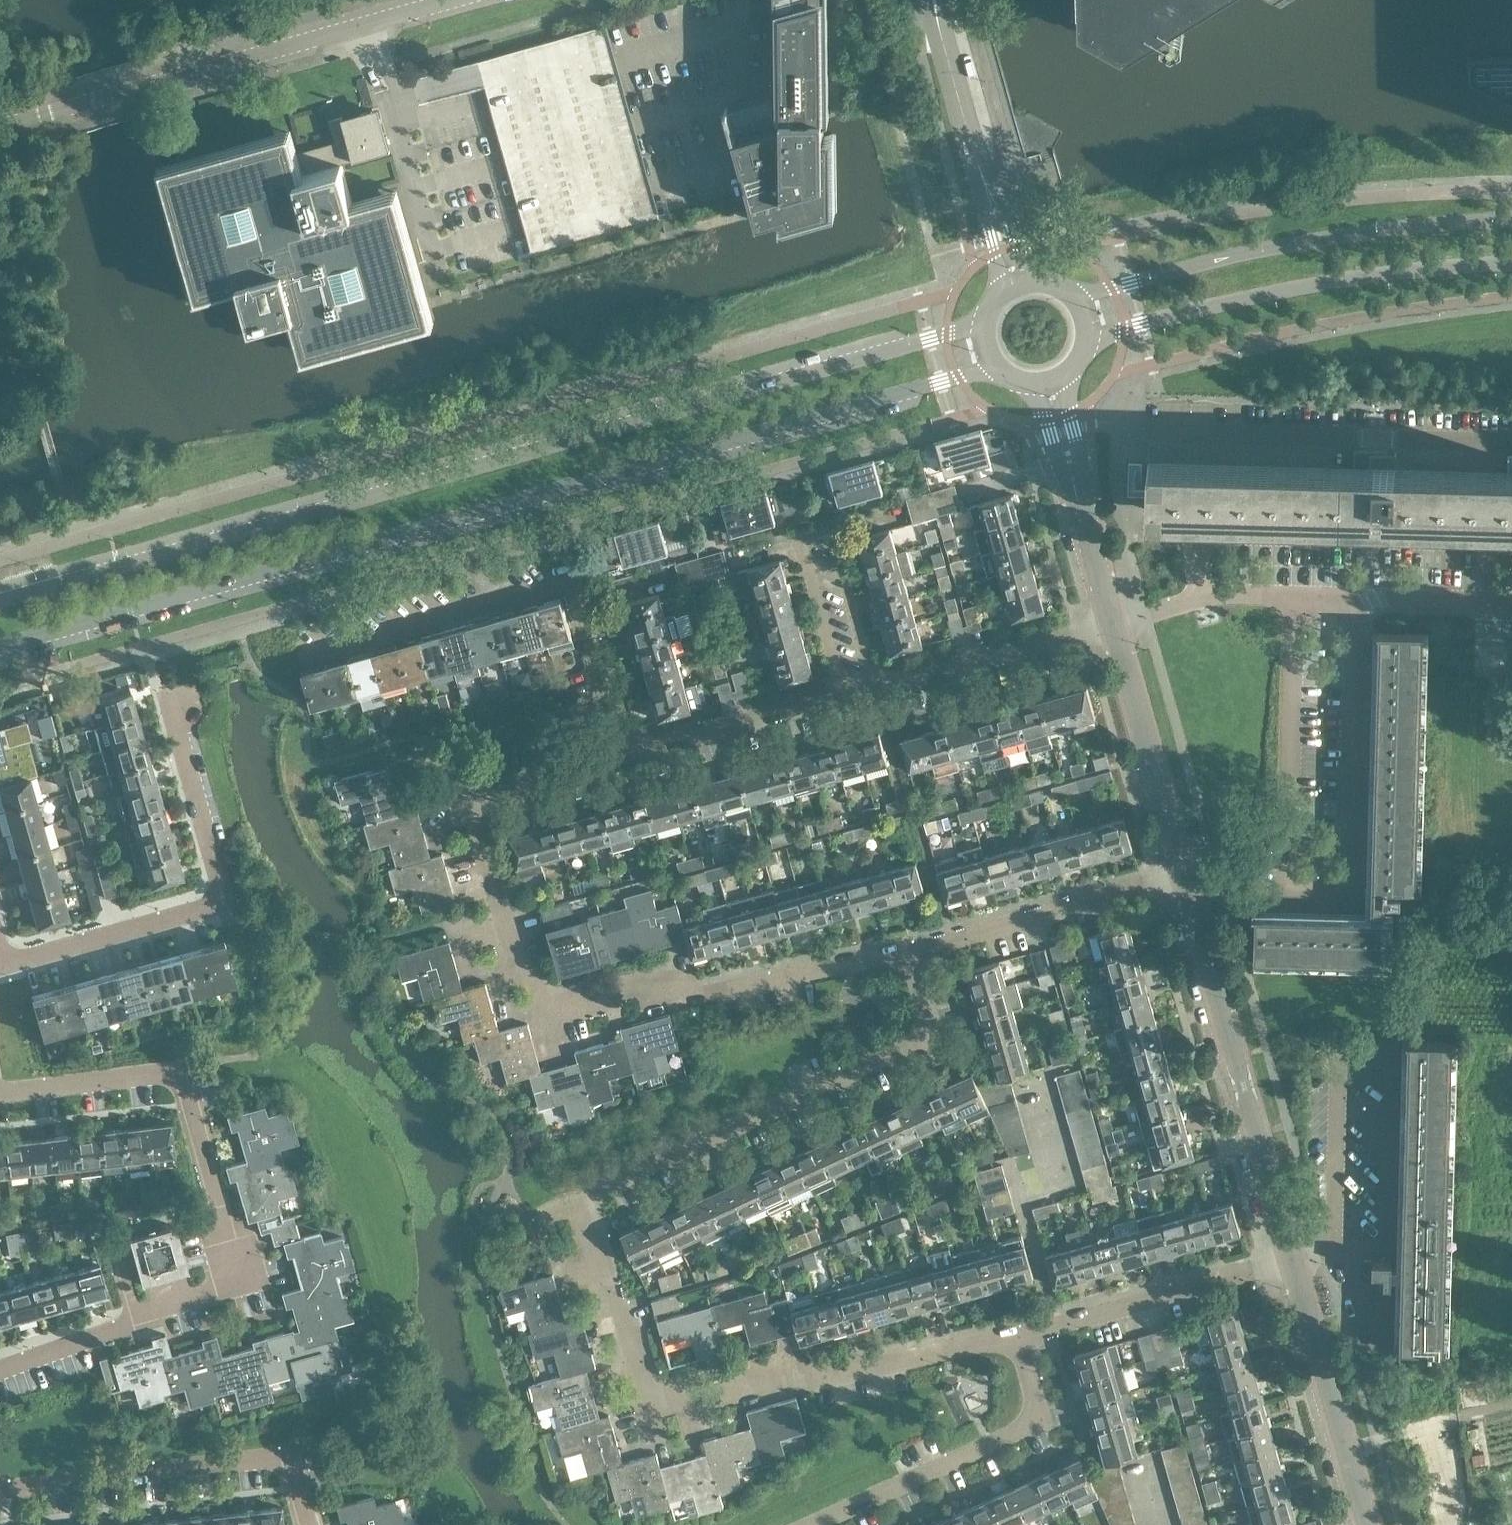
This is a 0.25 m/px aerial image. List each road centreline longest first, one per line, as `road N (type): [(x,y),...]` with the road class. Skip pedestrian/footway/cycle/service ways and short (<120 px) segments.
road 1 (tertiary): [(0,652),(996,371)]
road 2 (tertiary): [(984,326),(0,602)]
road 3 (residential): [(655,1387),(626,1320),(599,1209),(941,1038),(947,1011),(928,940)]
road 4 (residential): [(1360,601),(1349,893),(1280,891),(1291,600)]
road 5 (residential): [(1336,1248),(1340,1052),(1392,1052),(1387,1246),(1344,1264)]
road 6 (unclassified): [(0,127),(446,0)]
road 7 (residential): [(0,1369),(136,1323),(239,1273),(186,1087)]
road 8 (tertiary): [(1511,217),(1260,246),(1073,294)]
road 9 (residential): [(629,759),(575,578),(332,646)]
road 10 (tertiary): [(1091,346),(1273,291),(1511,262)]
road 11 (unclassified): [(6,962),(223,901),(171,709)]
road 12 (unclassified): [(1292,1258),(1180,860)]
road 13 (residential): [(576,1013),(530,994),(474,799),(629,759)]
road 14 (residential): [(879,695),(834,517),(798,526),(843,704)]
road 15 (residential): [(655,1387),(677,1396),(1043,1332)]
road 16 (residential): [(1199,597),(1200,533),(1511,538)]
road 17 (unclassified): [(1511,434),(1147,430)]
road 18 (residential): [(305,1524),(291,1455),(0,1493)]
road 19 (residential): [(576,1013),(928,940)]
road 20 (residential): [(815,1524),(1029,1426),(1045,1408),(1043,1332)]
road 21 (unclassified): [(1019,285),(940,0)]
road 22 (unclassified): [(1367,1524),(1292,1258)]
road 23 (residential): [(1057,1328),(1020,1184),(1058,1171),(1039,1091)]
road 24 (residential): [(928,940),(1180,860)]
road 25 (unclassified): [(1116,634),(1046,390)]
road 26 (residential): [(1057,1328),(1292,1258)]
road 27 (residential): [(879,695),(1116,634)]
road 28 (unclassified): [(1180,860),(1116,634)]
road 29 (residential): [(629,759),(843,704)]
road 30 (residential): [(180,1071),(0,1093)]
road 31 (residential): [(1360,601),(1511,605)]

